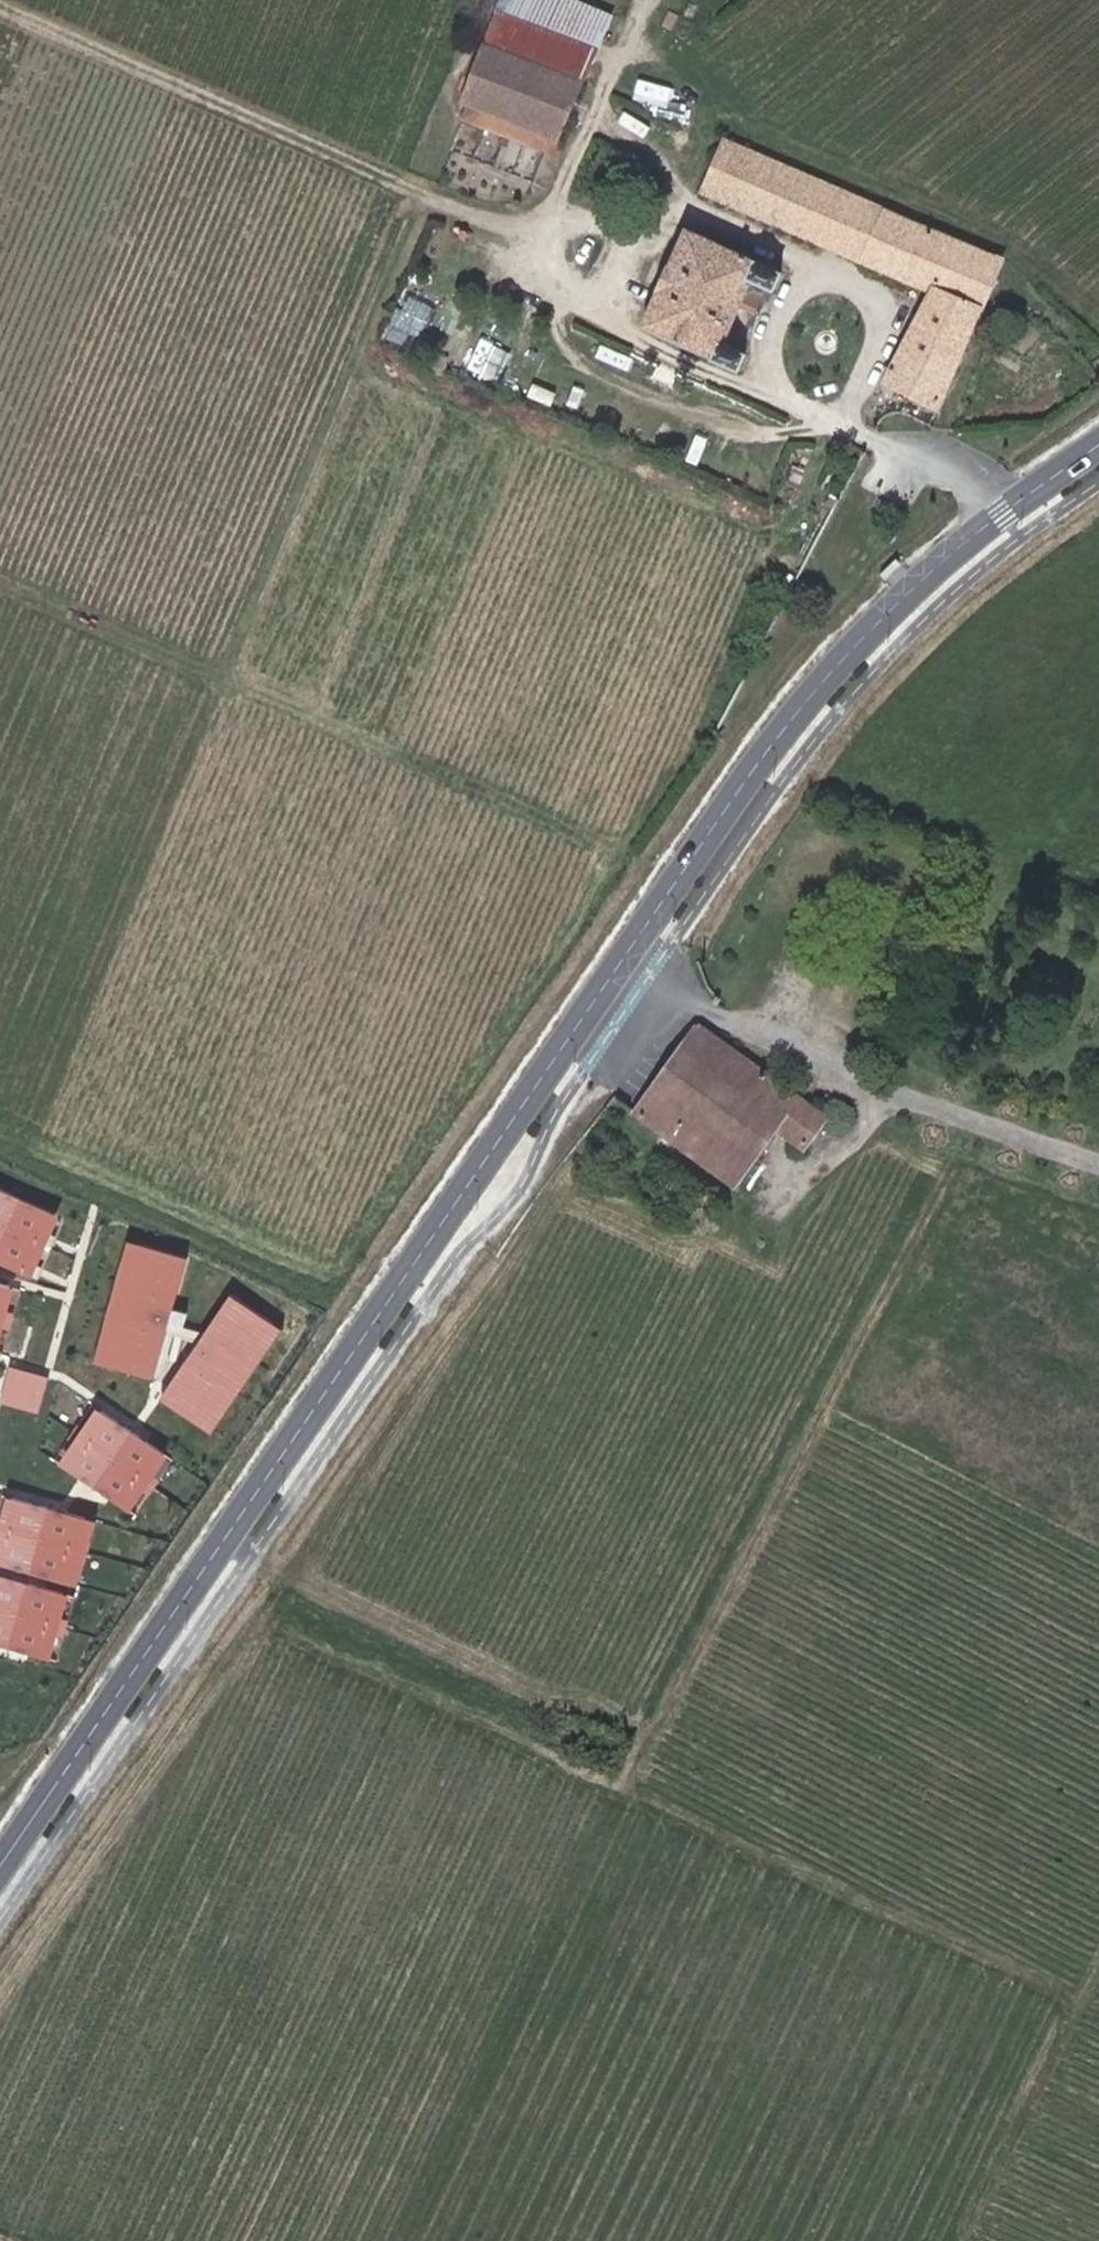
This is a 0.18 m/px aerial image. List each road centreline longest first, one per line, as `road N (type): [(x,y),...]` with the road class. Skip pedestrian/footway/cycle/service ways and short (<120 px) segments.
road 1 (tertiary): [(0,1865),(781,732),(907,593),(1098,445)]
road 2 (track): [(0,580),(625,858),(670,890)]
road 3 (track): [(542,250),(0,7)]

